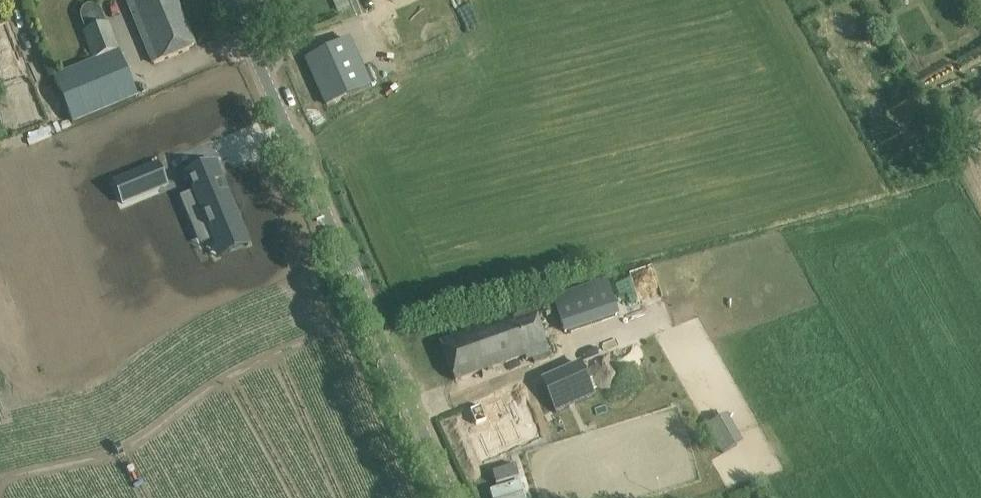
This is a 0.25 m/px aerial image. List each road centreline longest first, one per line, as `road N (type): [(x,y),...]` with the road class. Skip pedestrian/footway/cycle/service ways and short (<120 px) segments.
road 1 (unclassified): [(231,0),(453,497)]

